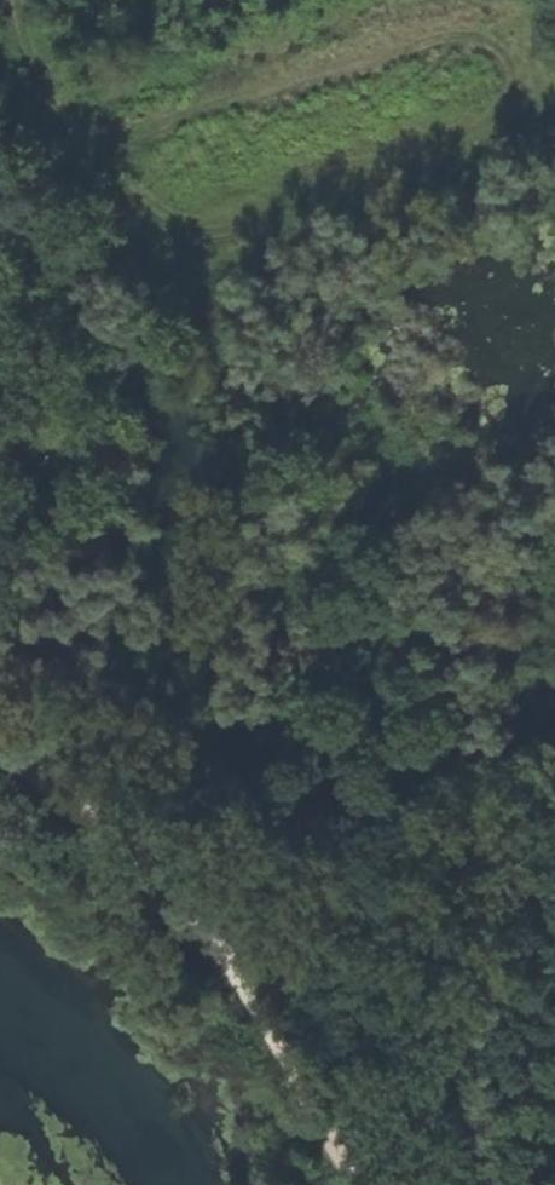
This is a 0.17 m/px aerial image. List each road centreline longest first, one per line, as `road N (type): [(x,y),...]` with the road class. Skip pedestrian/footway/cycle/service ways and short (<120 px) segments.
road 1 (track): [(363,1184),(233,954),(82,805),(0,739)]

